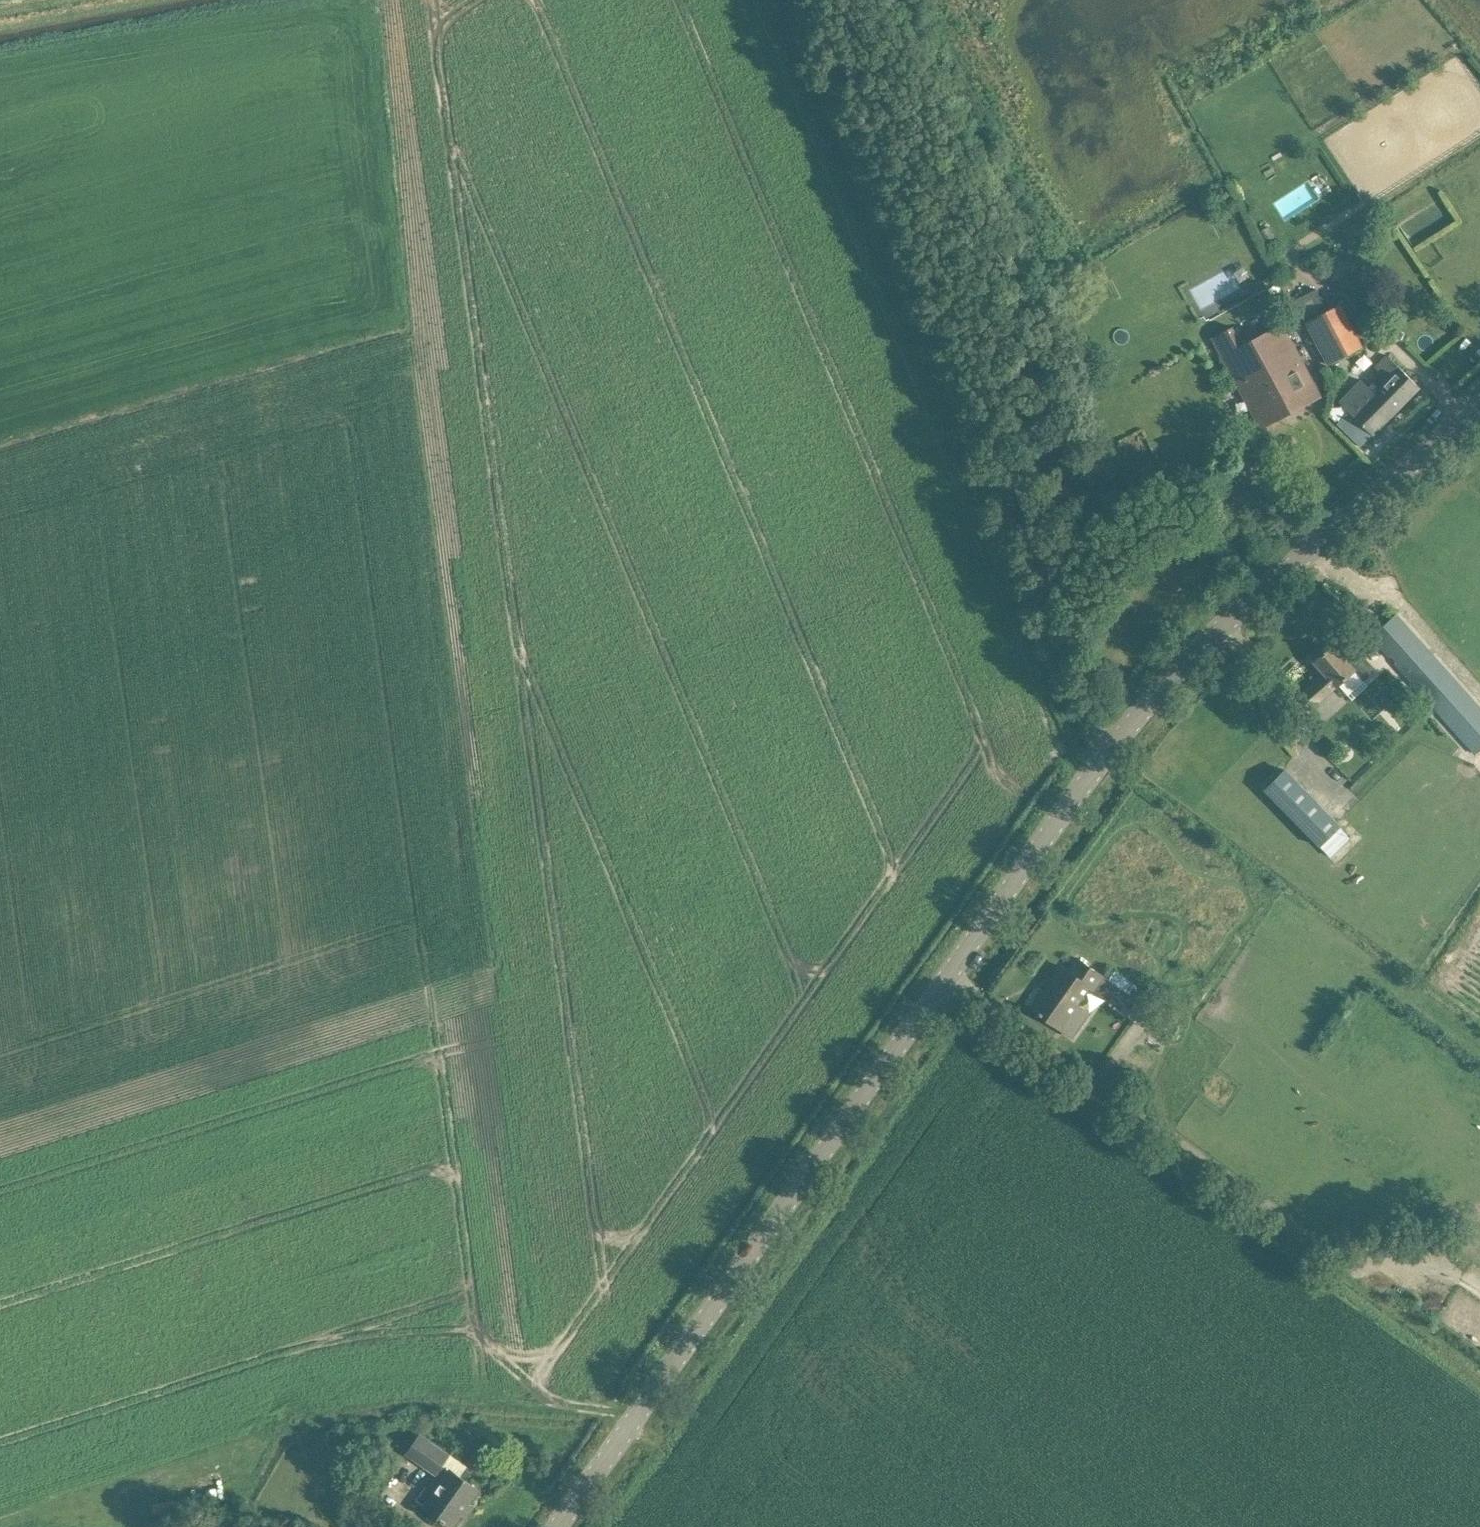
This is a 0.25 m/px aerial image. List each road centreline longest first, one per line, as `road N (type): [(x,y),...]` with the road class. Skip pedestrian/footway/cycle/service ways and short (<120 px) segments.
road 1 (tertiary): [(558,1526),(1124,733),(1207,642),(1479,408)]

